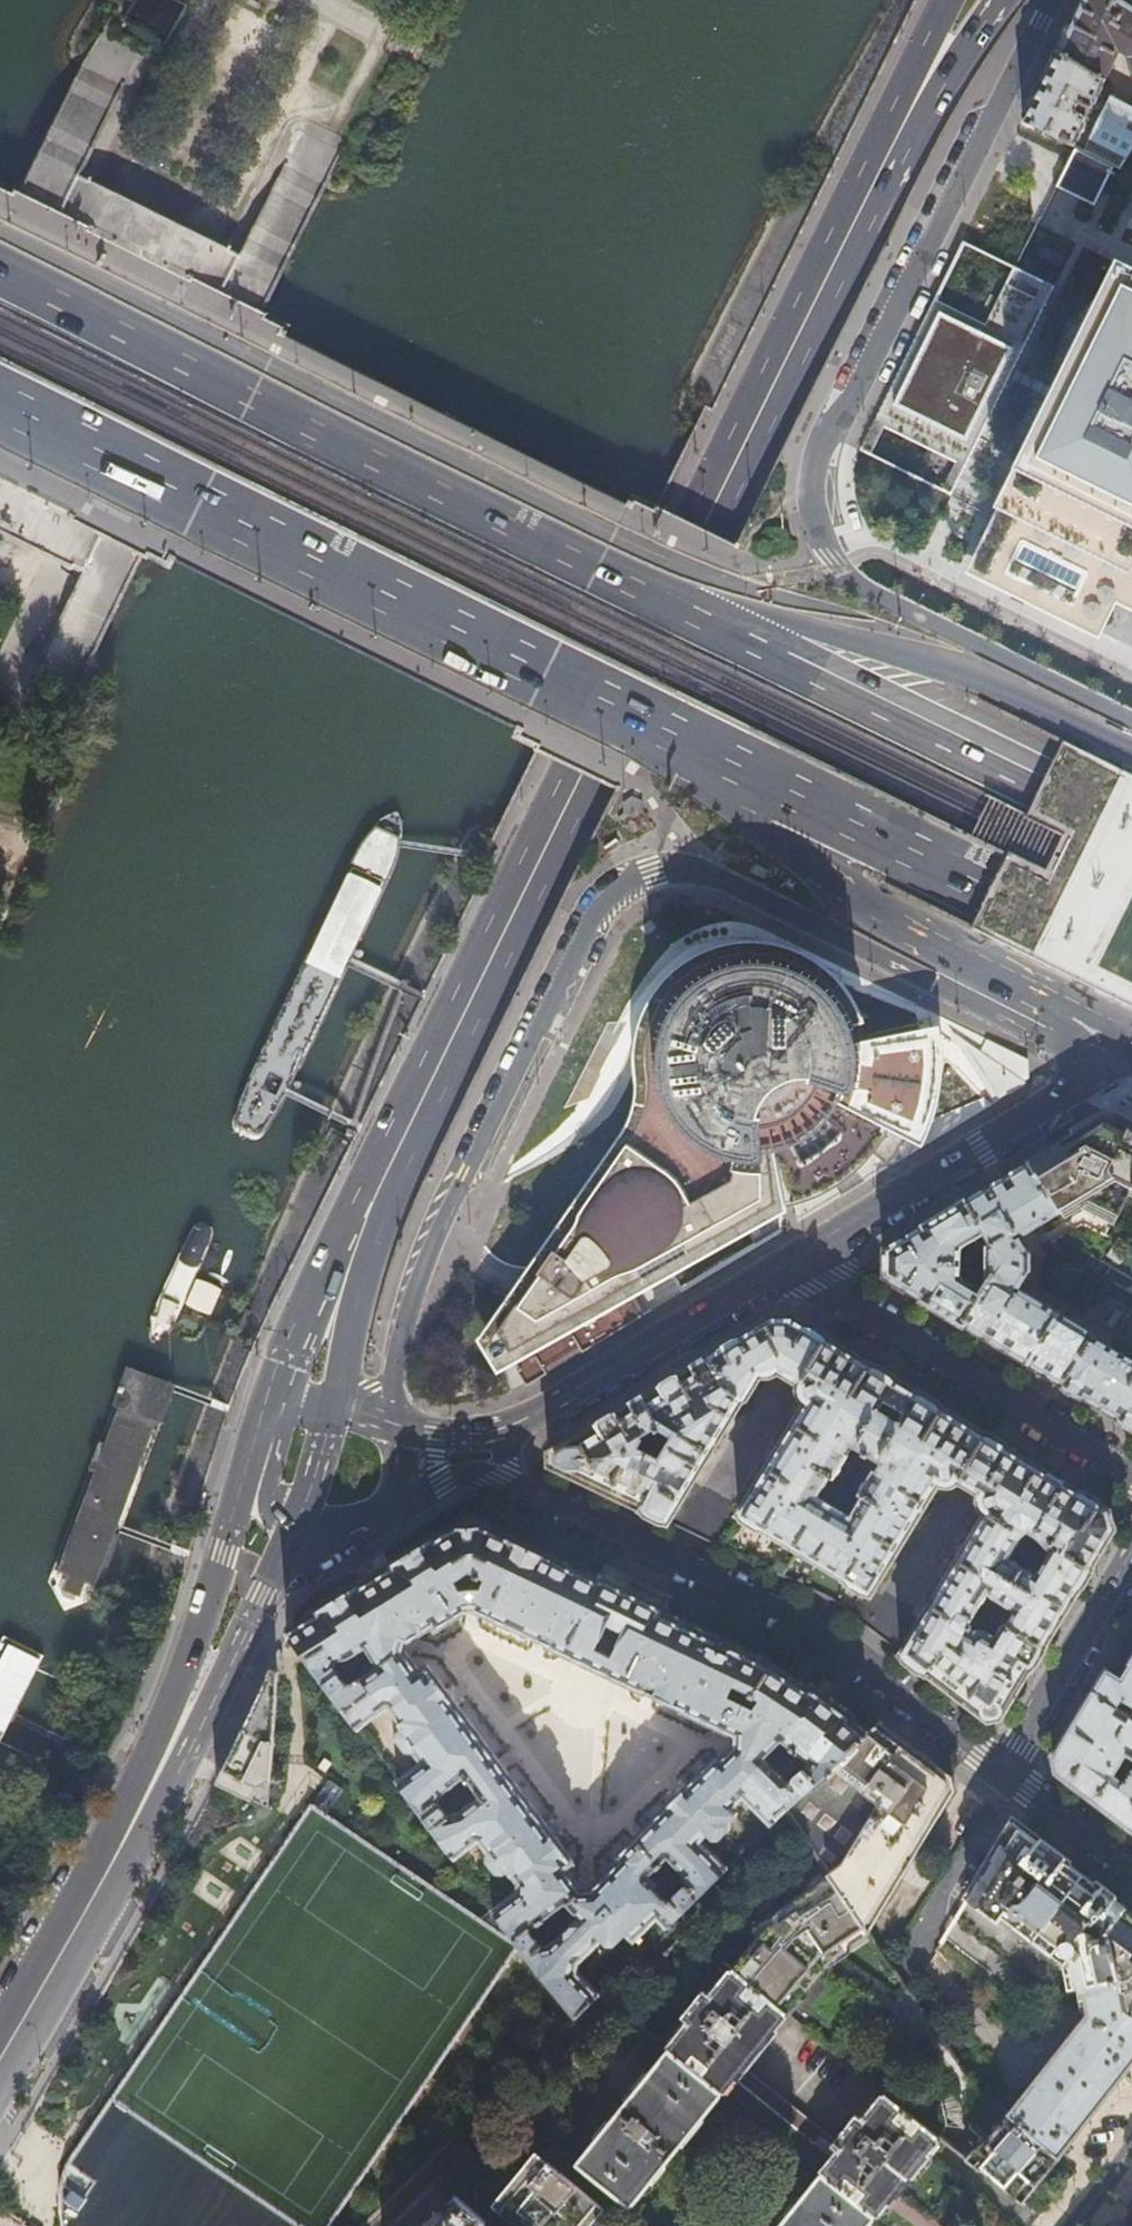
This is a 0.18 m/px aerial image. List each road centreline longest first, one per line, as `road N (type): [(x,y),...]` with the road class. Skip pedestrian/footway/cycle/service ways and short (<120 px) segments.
road 1 (primary): [(334,1408),(384,1222),(916,137),(1001,0)]
road 2 (primary): [(949,0),(684,516),(349,1204),(275,1400)]
road 3 (residential): [(397,1425),(394,1370),(424,1267),(598,912),(625,884),(673,868),(694,873),(1110,1068)]
road 4 (residential): [(1131,721),(915,616),(838,568),(812,506),(820,447),(852,399),(1055,0)]
road 5 (trunk): [(778,652),(0,264)]
road 6 (trunk): [(0,407),(758,786)]
road 7 (residential): [(512,1472),(815,1627),(1008,1771)]
road 8 (primary): [(271,1418),(253,1446),(177,1690),(126,1806),(121,1846)]
road 9 (trunk): [(758,786),(1131,961)]
road 10 (residential): [(758,786),(778,856),(1071,1014)]
road 11 (residential): [(789,1260),(1131,1473)]
road 12 (trunk): [(1131,838),(778,652)]
road 13 (primary): [(1131,747),(985,678),(817,627),(778,652)]
road 14 (primary): [(121,1846),(163,1803),(299,1519)]
road 15 (residential): [(1110,1068),(789,1260)]
road 16 (residential): [(789,1260),(511,1426)]
road 17 (primary): [(121,1846),(0,2061)]
road 18 (residential): [(1008,1771),(1131,1570)]
road 19 (residential): [(1008,1771),(1131,1866)]
road 20 (residential): [(377,1514),(456,1476),(512,1472)]

